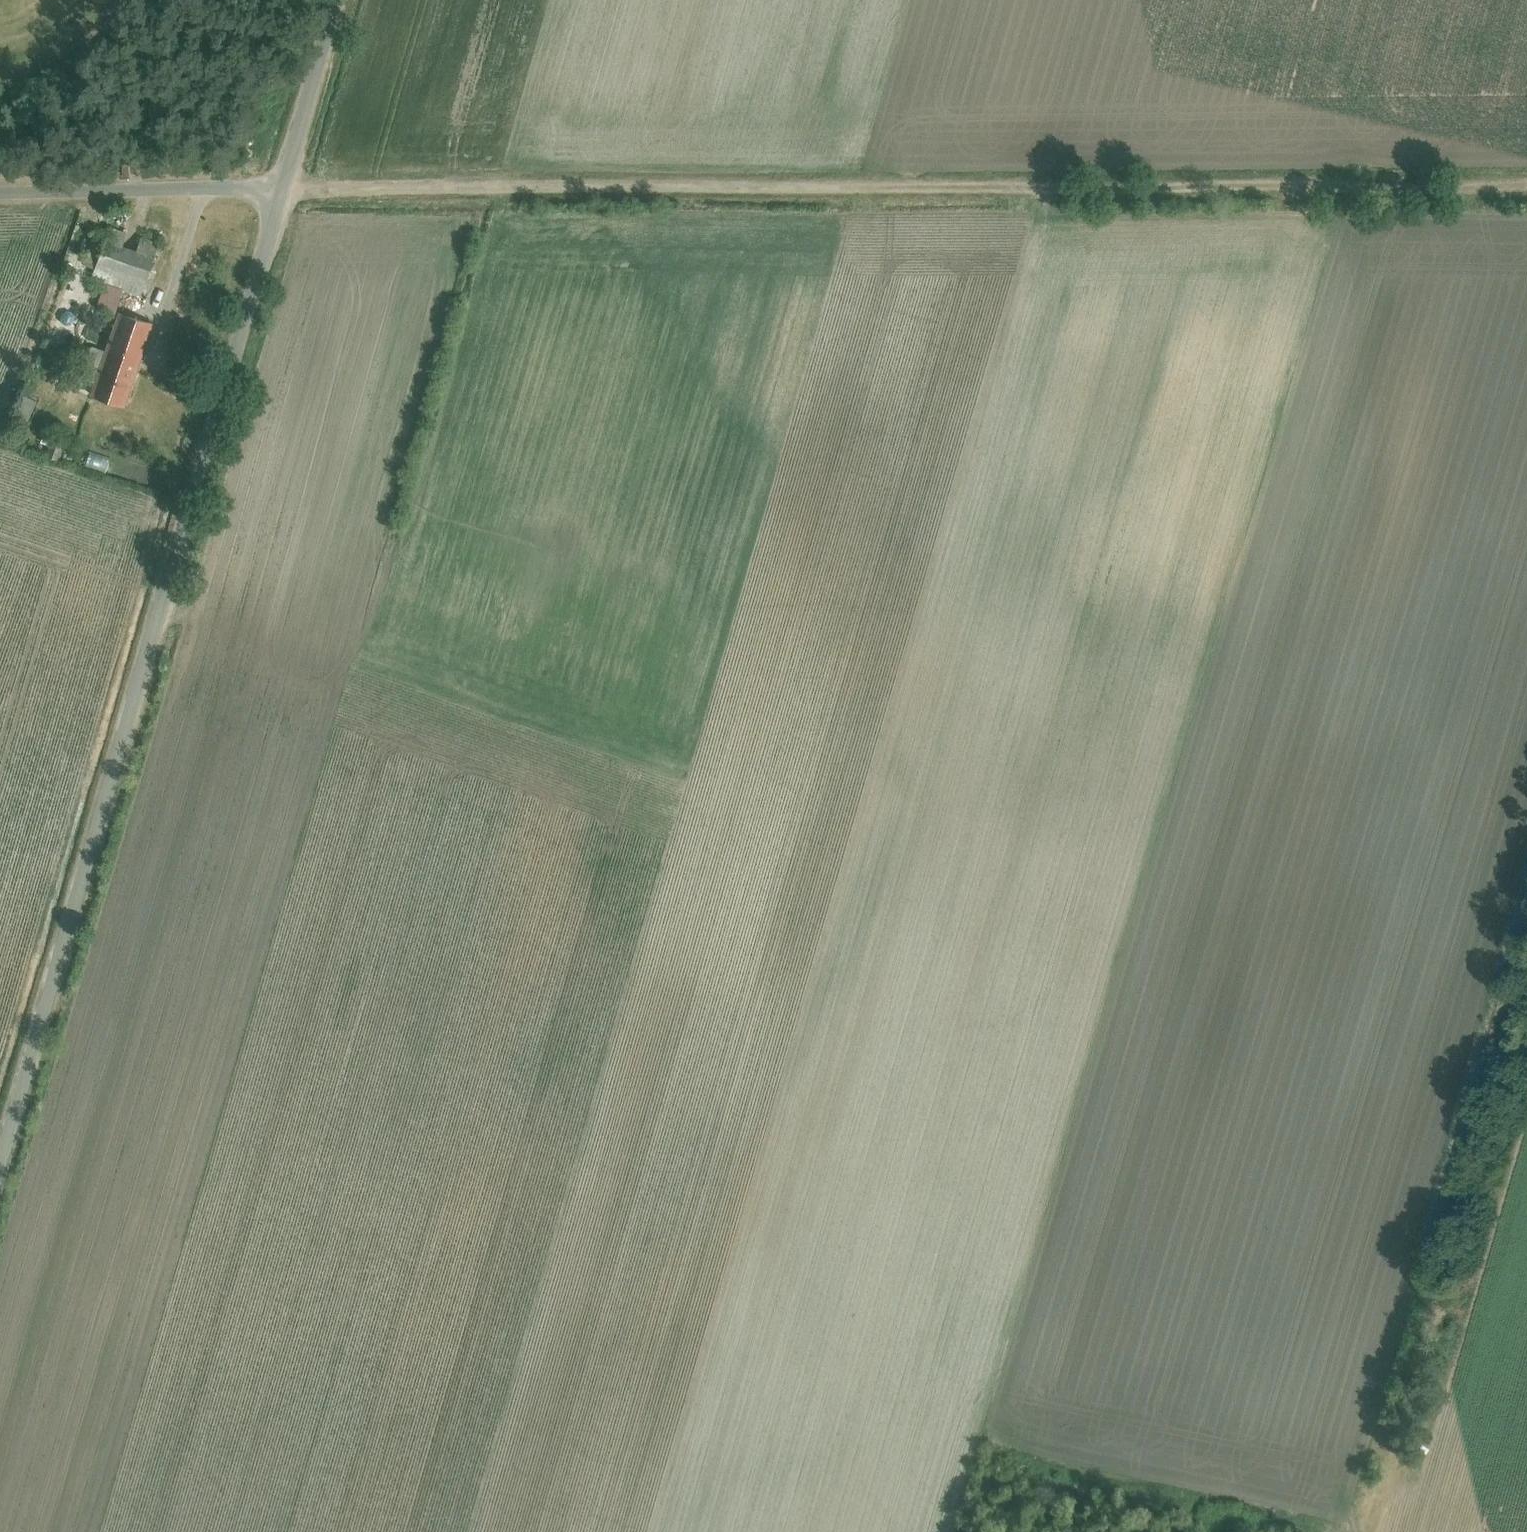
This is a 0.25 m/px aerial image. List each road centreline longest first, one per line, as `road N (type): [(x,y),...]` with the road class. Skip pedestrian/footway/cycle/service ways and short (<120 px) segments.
road 1 (track): [(278,192),(1526,182)]
road 2 (unclassified): [(0,1169),(278,192)]
road 3 (track): [(1362,1531),(1526,974)]
road 4 (unclassified): [(0,190),(278,192)]
road 5 (unclassified): [(278,192),(333,0)]

